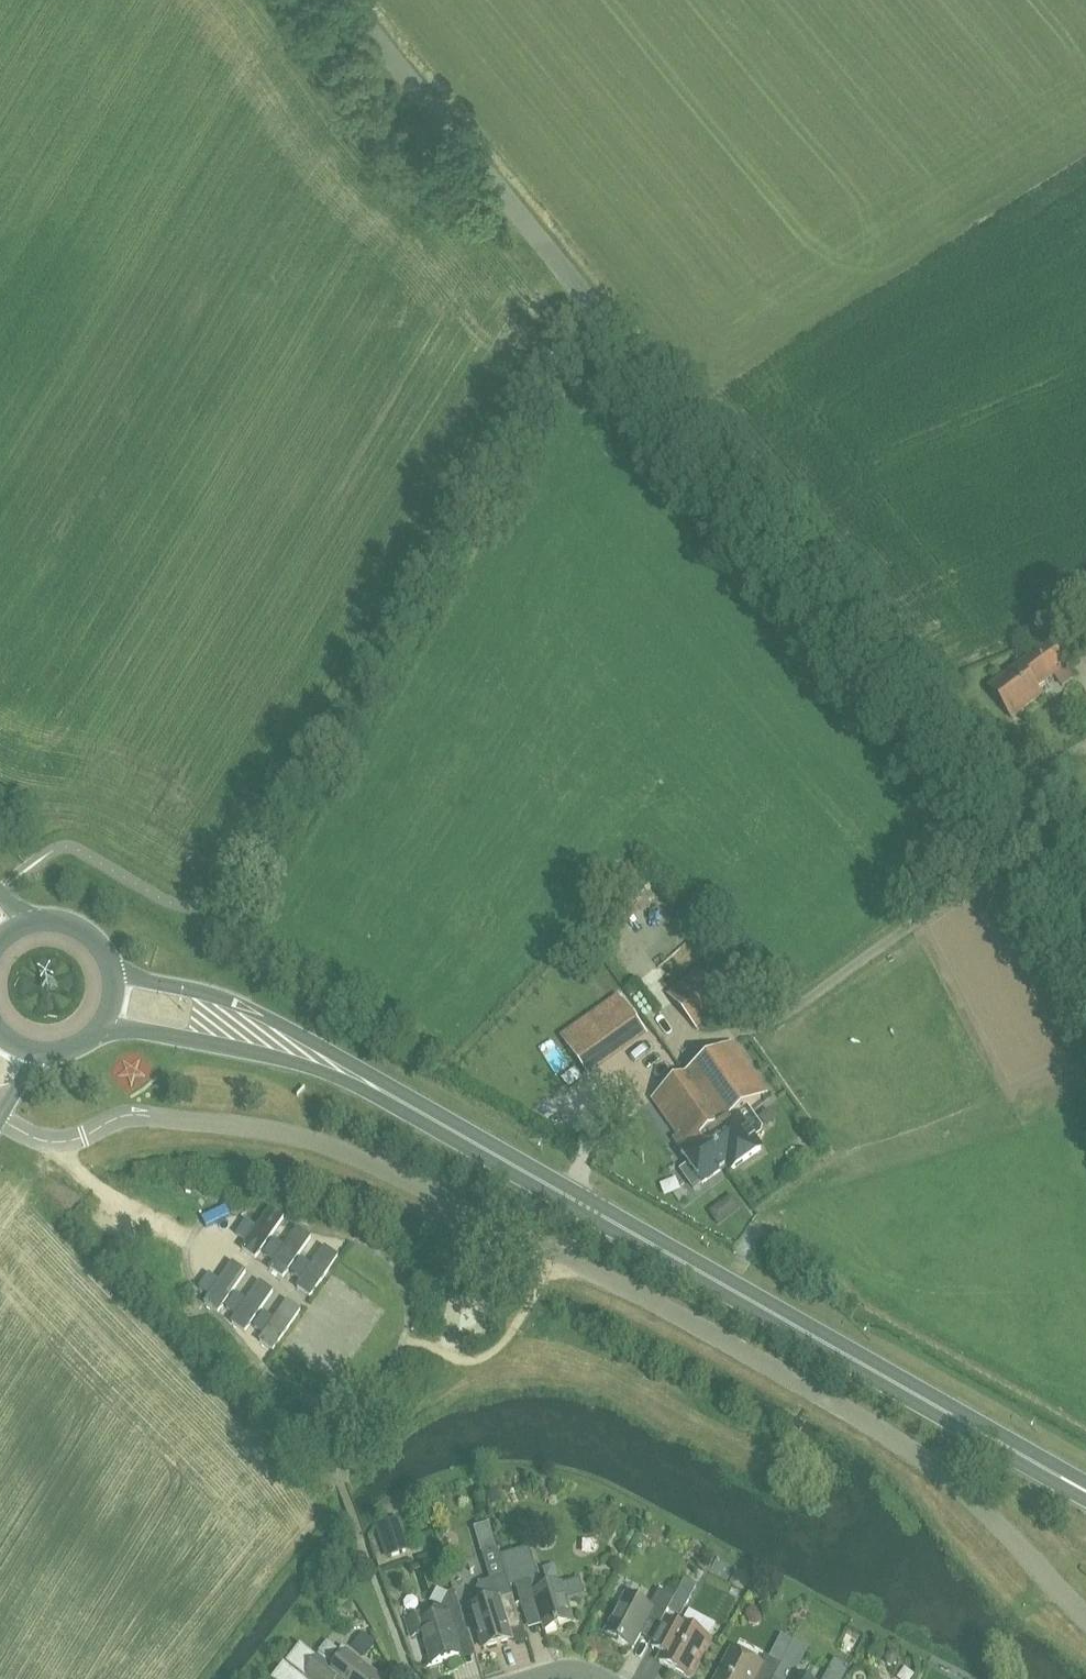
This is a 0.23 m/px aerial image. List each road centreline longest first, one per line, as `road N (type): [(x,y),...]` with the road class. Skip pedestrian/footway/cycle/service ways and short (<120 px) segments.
road 1 (unclassified): [(1085,1617),(965,1492),(876,1424),(422,1189),(332,1151),(222,1126),(129,1115),(55,1154),(48,1142),(0,1122)]
road 2 (unclassified): [(1085,958),(994,801),(345,0)]
road 3 (primary): [(1075,1485),(400,1101)]
road 4 (track): [(765,1025),(1024,843)]
road 5 (primary): [(400,1101),(259,1013),(114,976)]
road 6 (primary): [(100,1030),(279,1060),(400,1101)]

